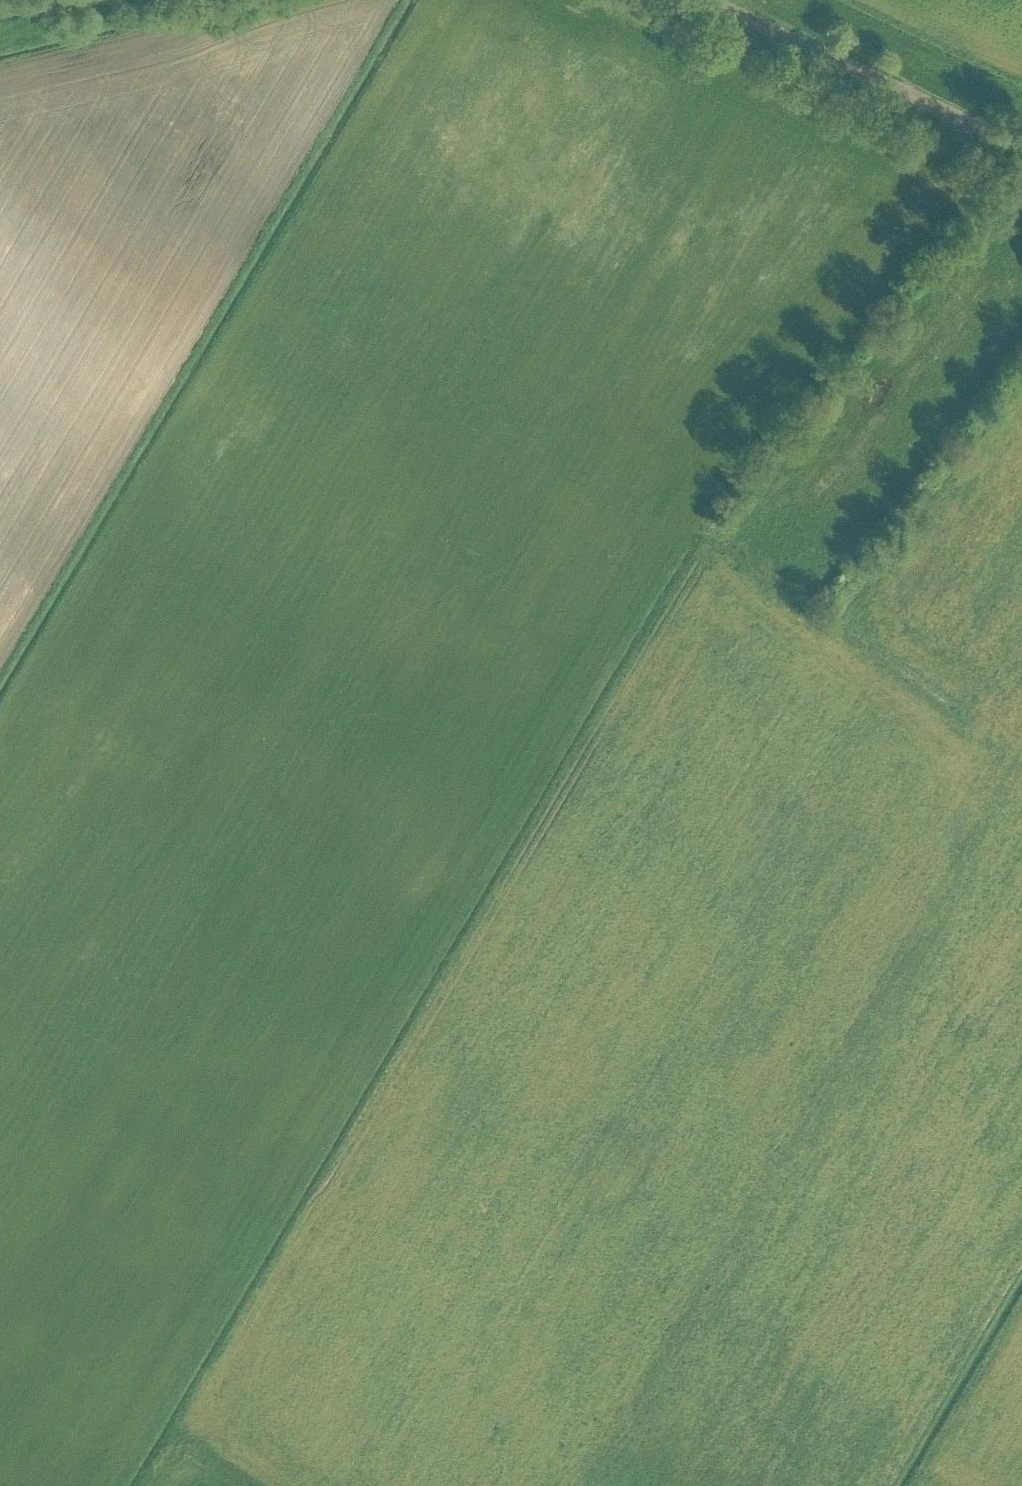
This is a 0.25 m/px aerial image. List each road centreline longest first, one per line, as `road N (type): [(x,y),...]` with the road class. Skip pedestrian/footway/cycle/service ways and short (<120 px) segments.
road 1 (unclassified): [(1021,145),(713,0)]

